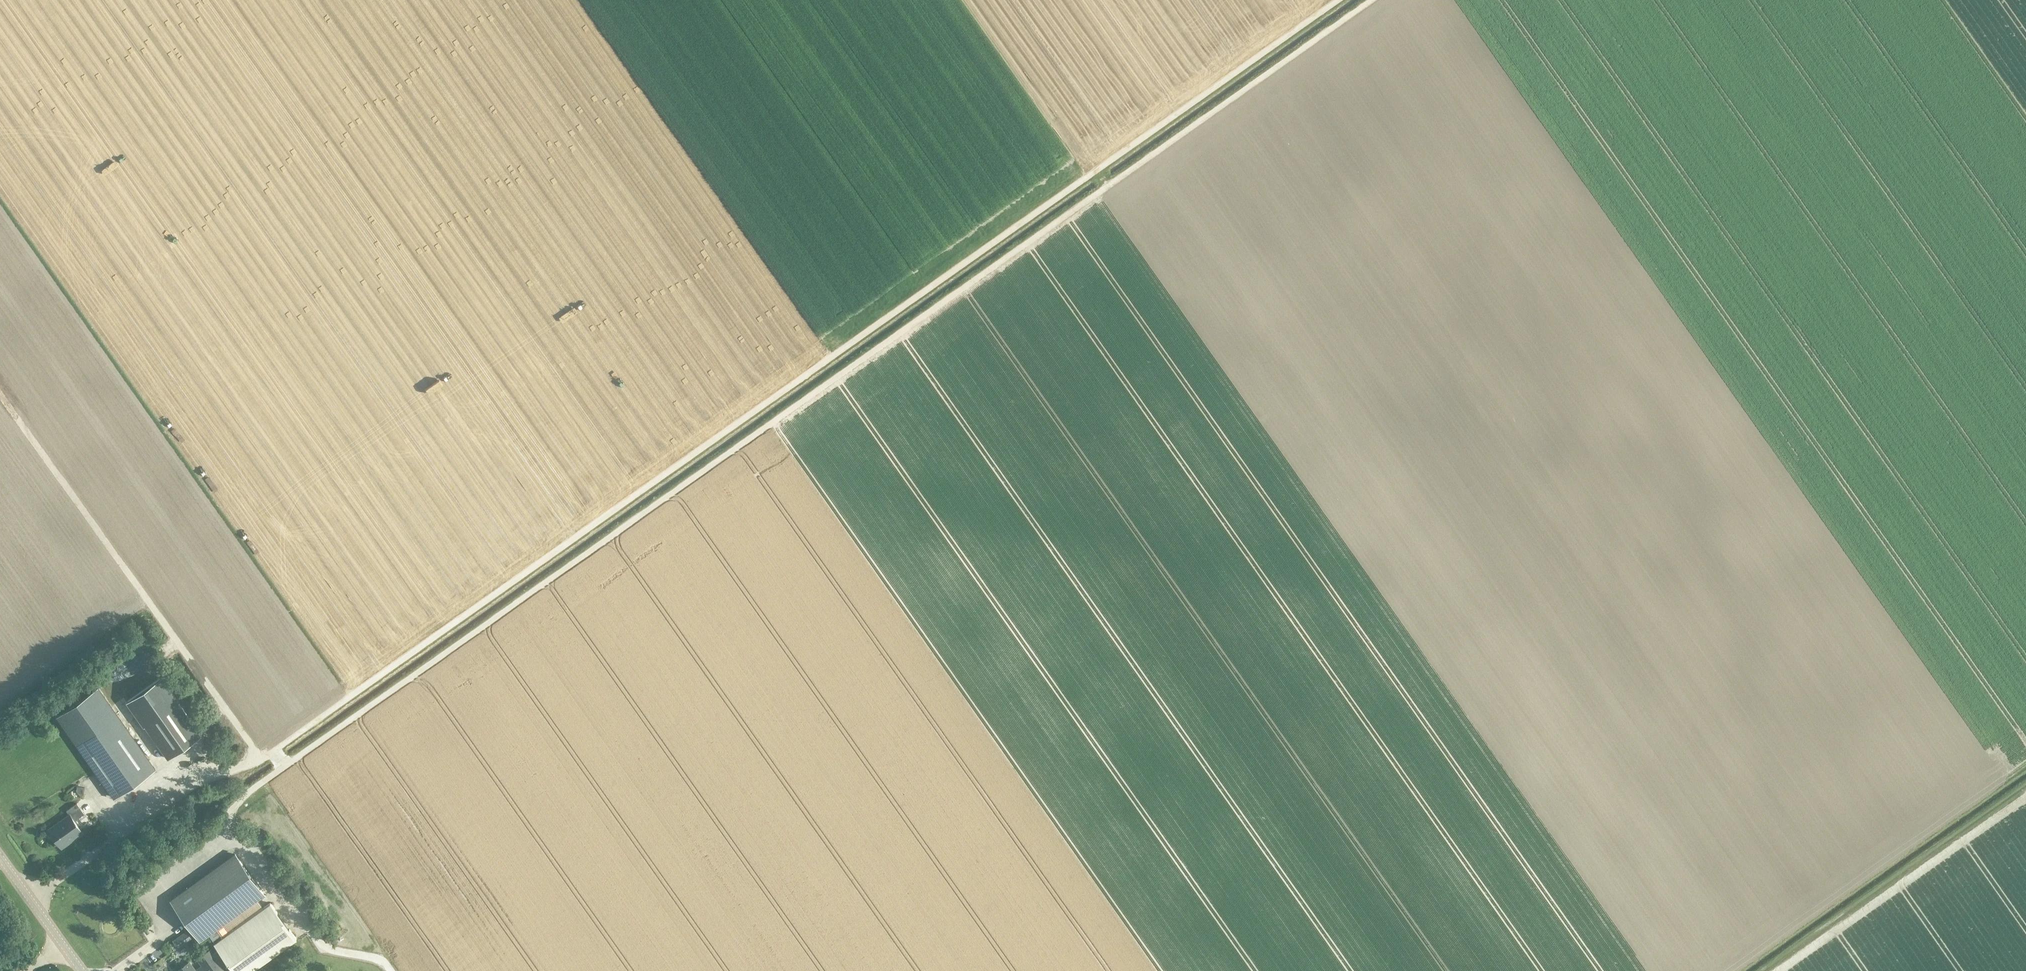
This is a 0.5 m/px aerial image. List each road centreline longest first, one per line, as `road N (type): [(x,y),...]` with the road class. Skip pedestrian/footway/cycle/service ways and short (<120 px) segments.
road 1 (tertiary): [(83,970),(0,858)]

